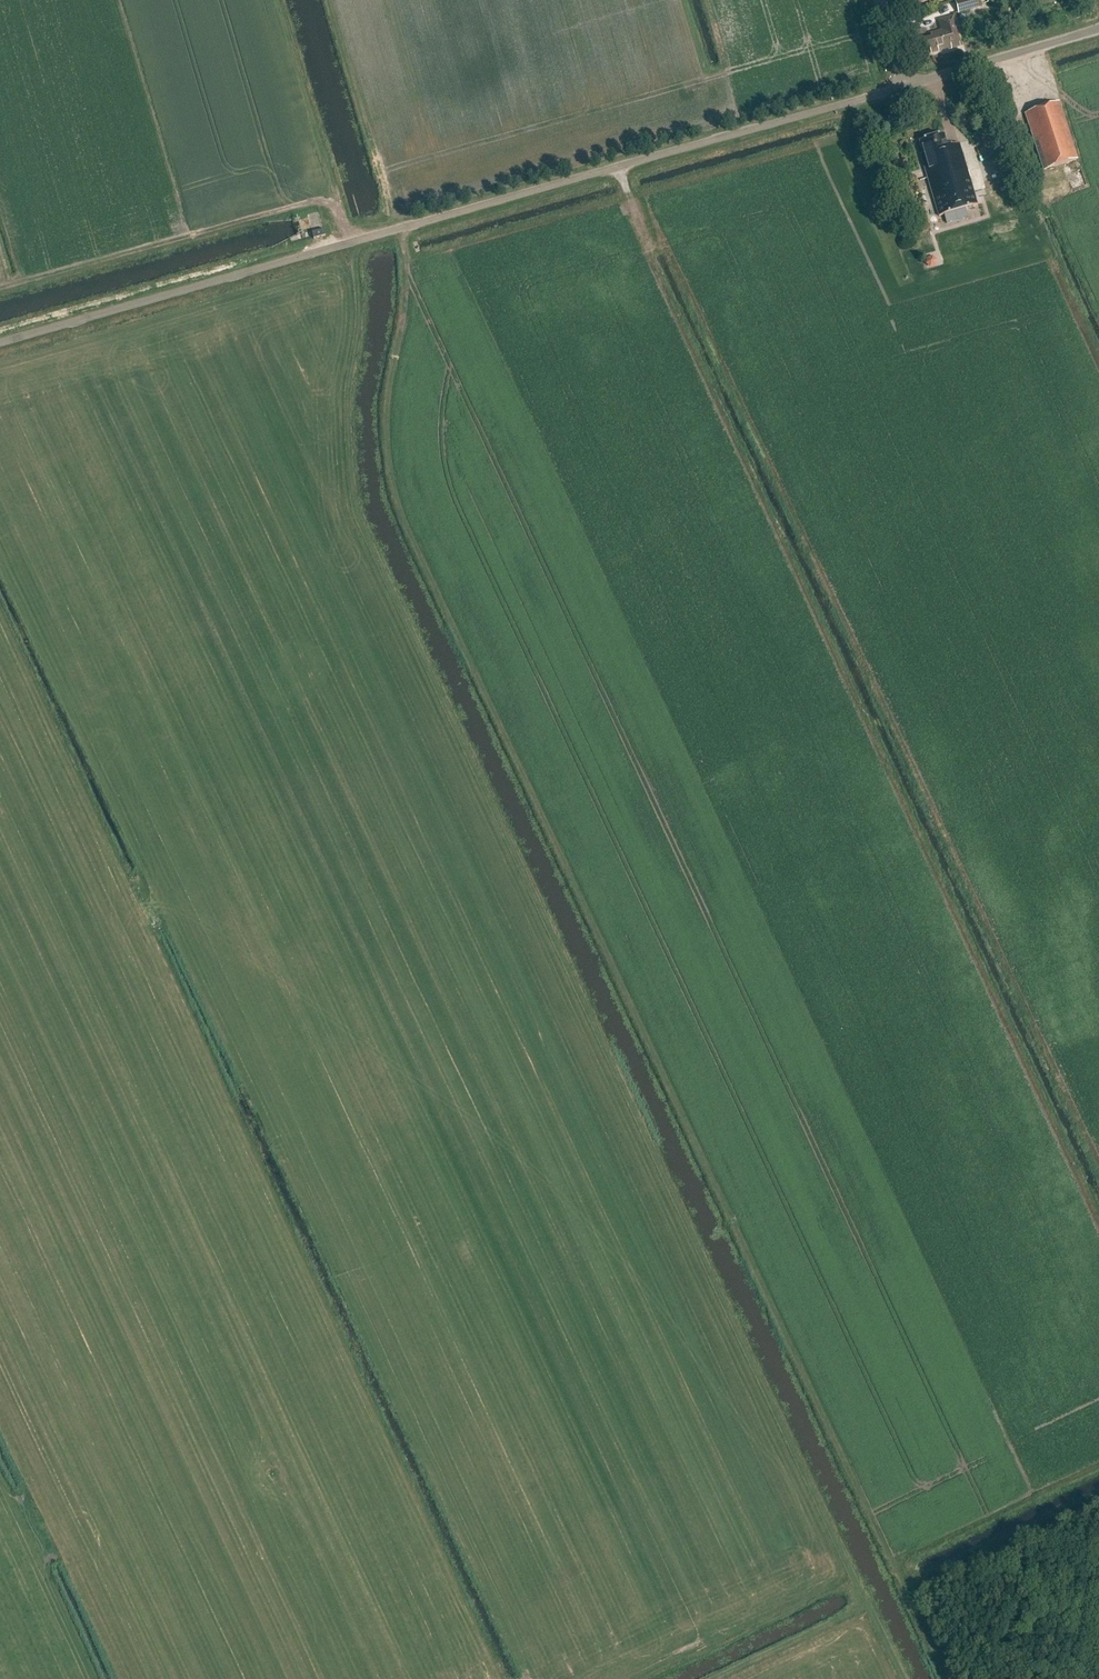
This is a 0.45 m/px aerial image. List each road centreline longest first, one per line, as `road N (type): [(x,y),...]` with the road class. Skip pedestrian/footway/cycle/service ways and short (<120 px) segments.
road 1 (unclassified): [(0,343),(906,85)]
road 2 (unclassified): [(906,85),(1098,30)]

